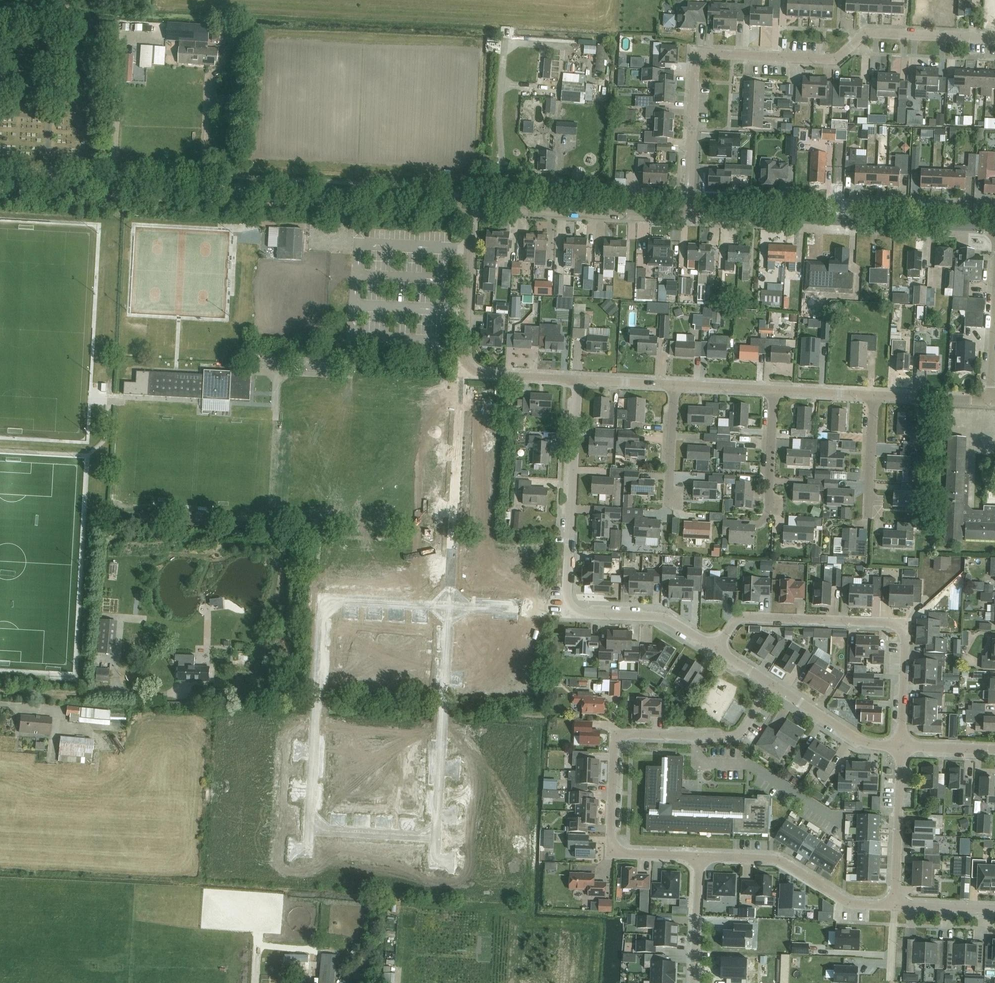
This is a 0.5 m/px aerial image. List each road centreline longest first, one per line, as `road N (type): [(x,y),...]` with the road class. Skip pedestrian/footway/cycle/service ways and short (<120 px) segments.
road 1 (tertiary): [(473,202),(0,178)]
road 2 (residential): [(689,212),(696,60),(707,53),(830,59),(869,33),(994,39)]
road 3 (residential): [(770,683),(740,733),(616,734),(615,849),(700,856)]
road 4 (residential): [(309,829),(320,620),(330,602),(450,607)]
road 5 (residential): [(901,747),(907,642),(897,622),(741,616),(717,649)]
road 6 (residential): [(464,372),(450,607)]
road 7 (residential): [(567,613),(578,378)]
road 8 (residential): [(450,607),(436,835)]
road 9 (tertiary): [(689,212),(473,202)]
road 10 (residential): [(700,856),(776,859),(854,905),(895,906)]
road 11 (residential): [(473,202),(464,372)]
road 12 (residential): [(983,226),(948,201),(858,198),(843,220)]
road 13 (residential): [(895,906),(901,747)]
road 14 (residential): [(717,649),(664,617),(567,613)]
road 15 (tertiary): [(843,220),(689,212)]
road 16 (residential): [(901,747),(859,740),(770,683)]
road 17 (tertiary): [(983,226),(843,220)]
road 18 (residential): [(436,835),(309,829)]
road 19 (residential): [(700,856),(695,982)]
road 20 (residential): [(767,510),(774,390)]

